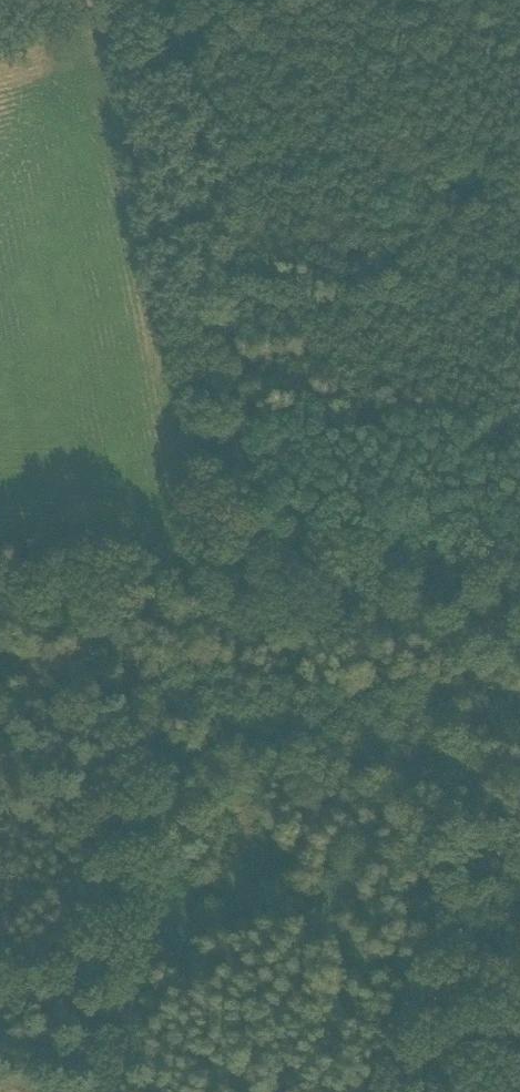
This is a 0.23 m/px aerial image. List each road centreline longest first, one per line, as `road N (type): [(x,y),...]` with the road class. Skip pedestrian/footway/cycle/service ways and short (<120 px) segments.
road 1 (track): [(519,800),(0,680)]
road 2 (track): [(120,0),(0,19)]

